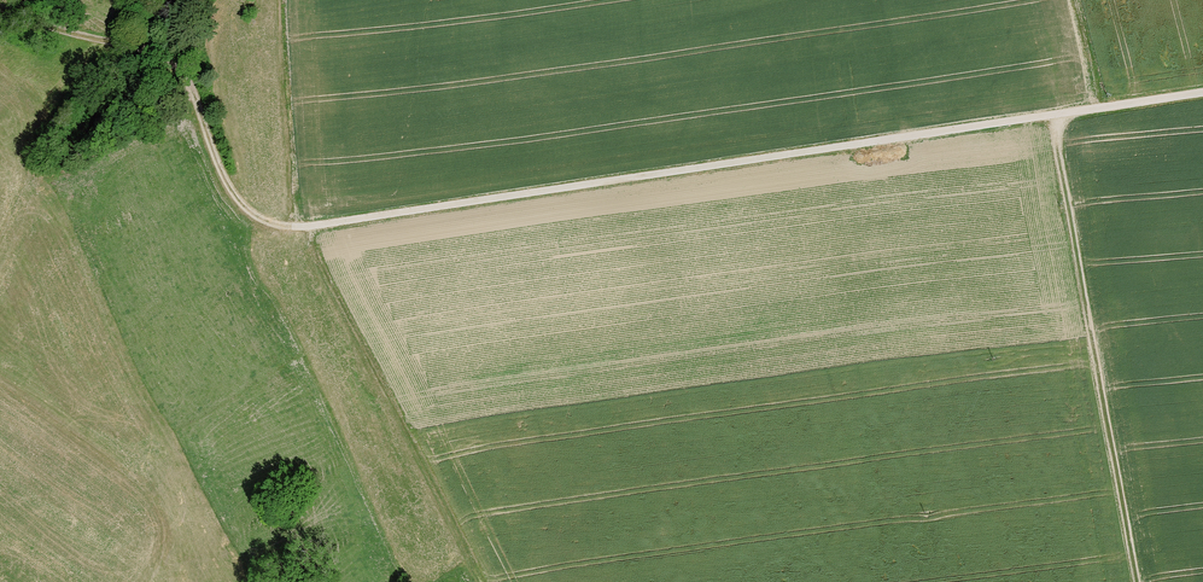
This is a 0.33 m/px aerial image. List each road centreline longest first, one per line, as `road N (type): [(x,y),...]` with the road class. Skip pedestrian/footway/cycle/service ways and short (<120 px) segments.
road 1 (track): [(291,226),(1202,91)]
road 2 (track): [(1051,114),(1135,581)]
road 3 (track): [(0,4),(91,37),(165,44),(189,75),(231,193),(258,218),(291,226)]
road 4 (track): [(305,224),(478,581)]
road 5 (track): [(279,0),(291,226)]

